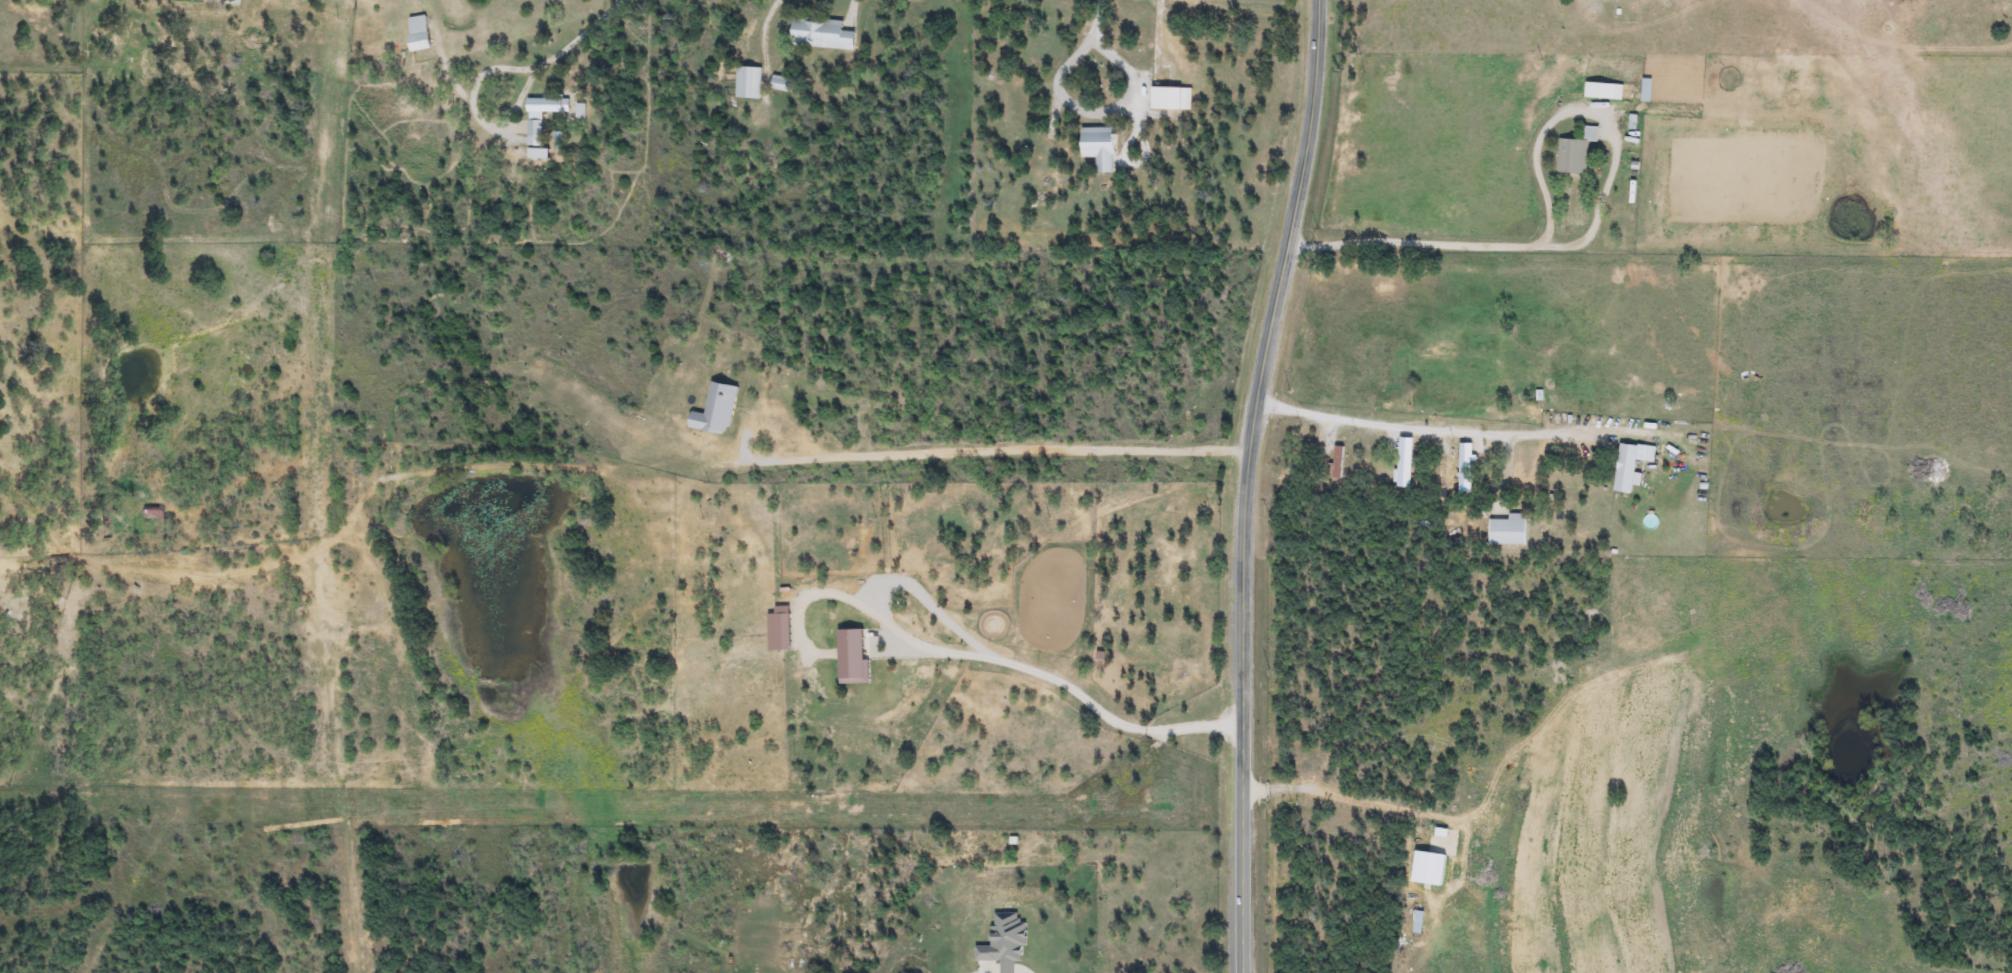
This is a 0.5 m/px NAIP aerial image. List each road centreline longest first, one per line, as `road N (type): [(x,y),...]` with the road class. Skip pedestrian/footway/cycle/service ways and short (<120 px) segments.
road 1 (secondary): [(1236,972),(1247,484),(1259,384),(1308,152),(1318,0)]
road 2 (residential): [(1256,409),(1448,433),(1601,431)]

